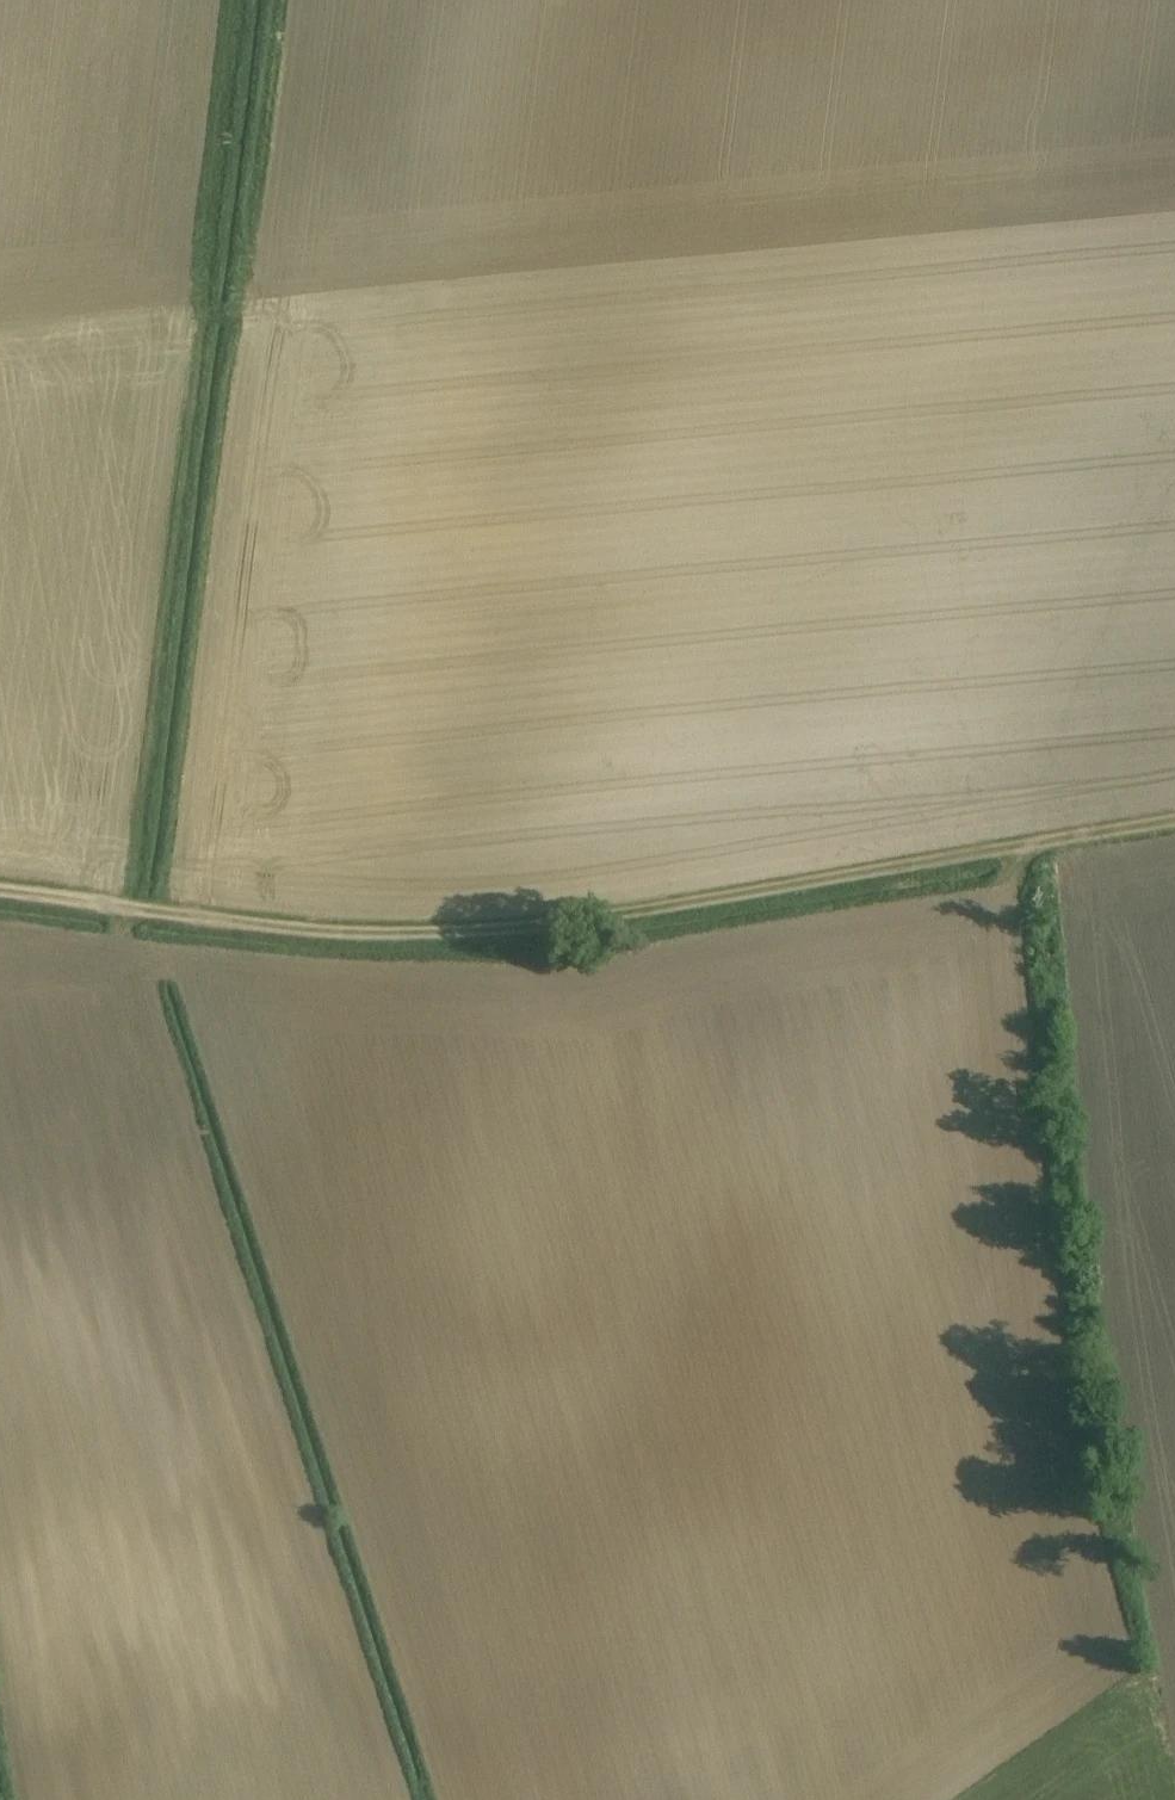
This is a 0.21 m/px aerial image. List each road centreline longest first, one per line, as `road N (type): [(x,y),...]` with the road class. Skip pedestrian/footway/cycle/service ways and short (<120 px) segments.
road 1 (track): [(1174,824),(623,915),(466,932),(264,927),(0,890)]

